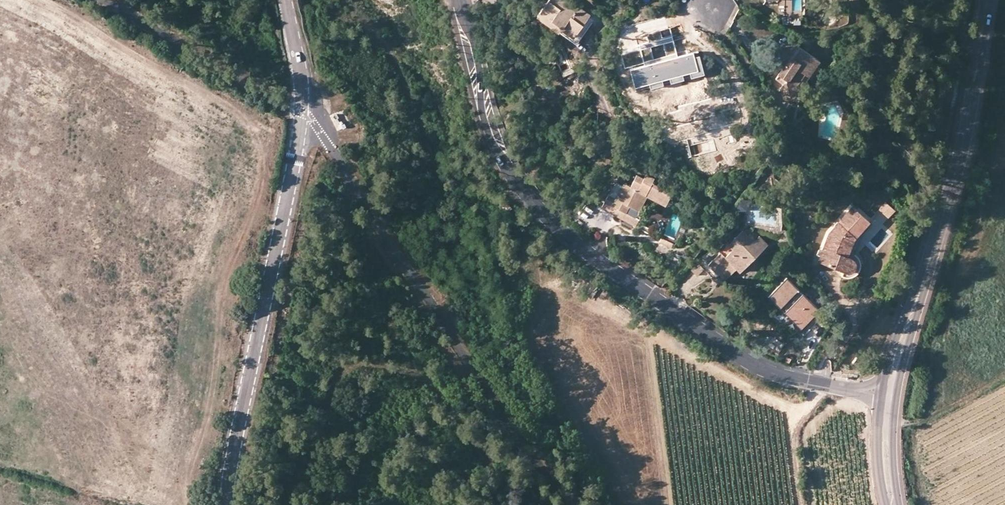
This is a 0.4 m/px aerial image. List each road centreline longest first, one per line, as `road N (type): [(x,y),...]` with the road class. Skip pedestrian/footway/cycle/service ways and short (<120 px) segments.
road 1 (residential): [(889,396),(757,367),(569,238),(525,193),(498,149),(459,0)]
road 2 (unclassified): [(228,504),(296,159),(298,55)]
road 3 (tertiary): [(889,396),(963,142),(987,0)]
road 4 (track): [(817,384),(809,402),(777,403),(551,276)]

